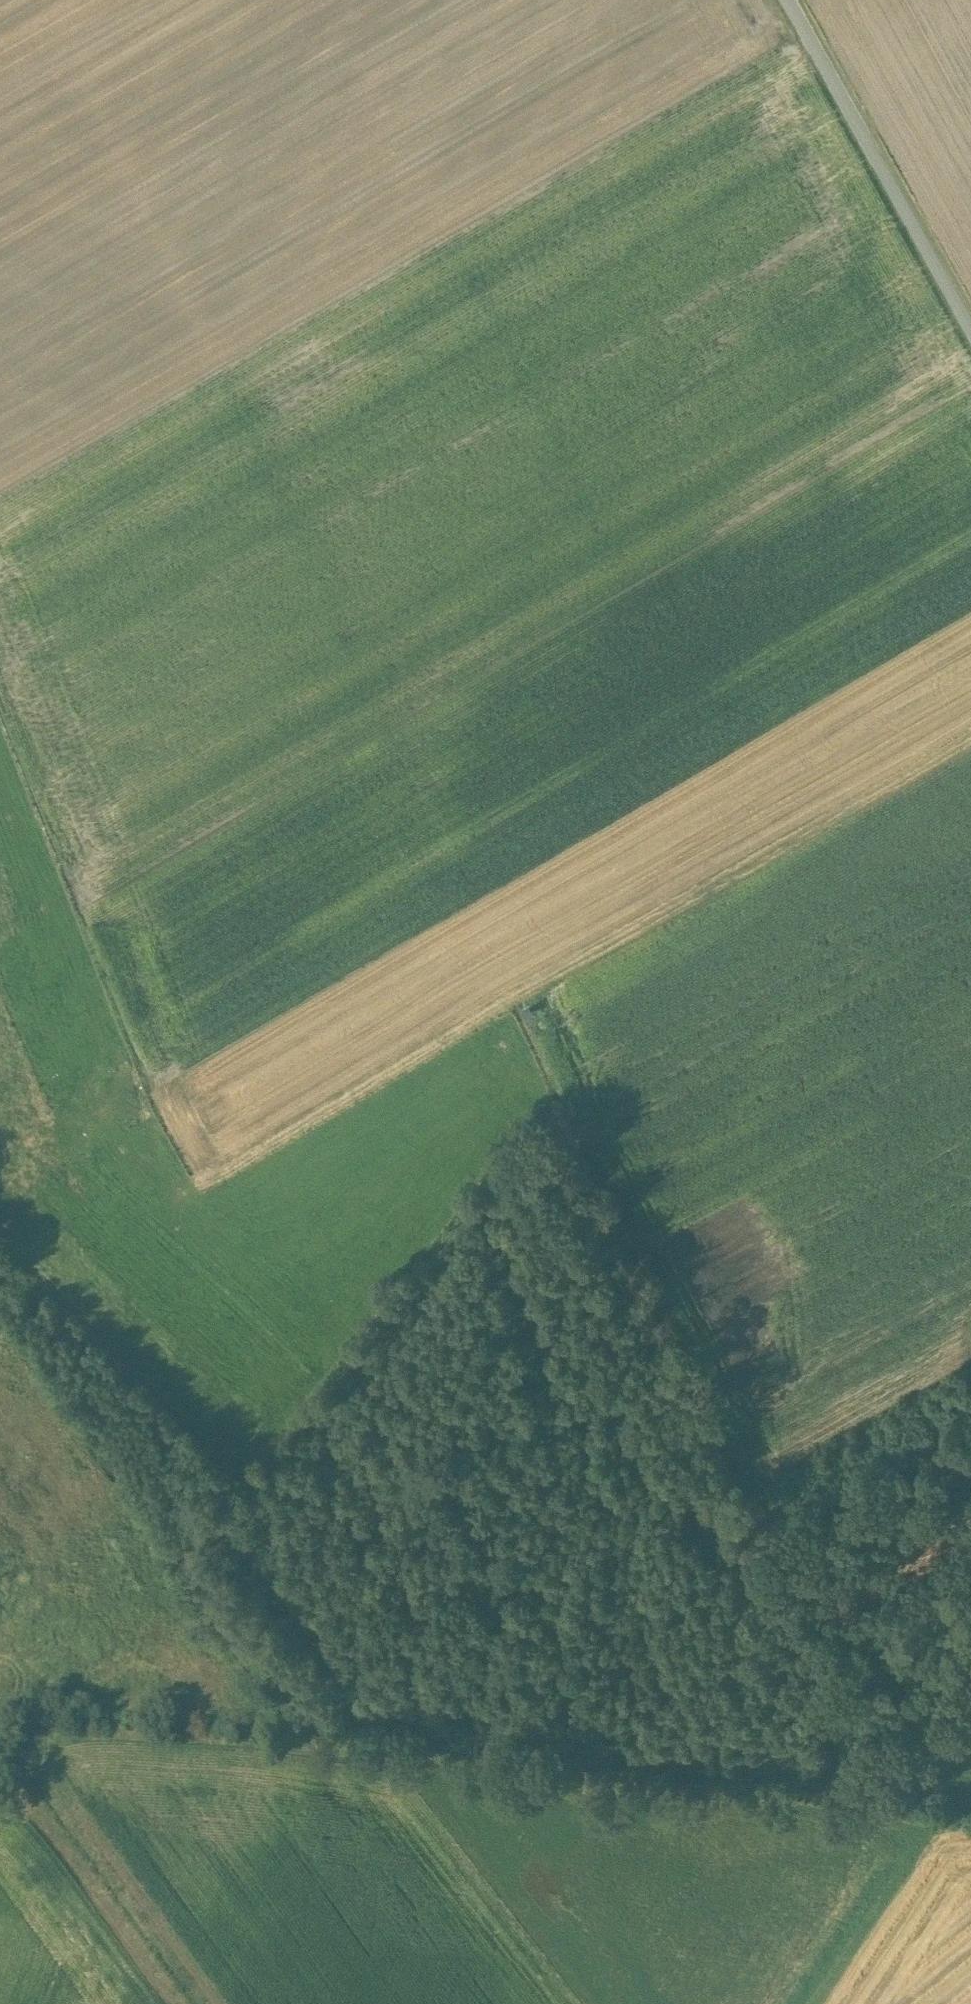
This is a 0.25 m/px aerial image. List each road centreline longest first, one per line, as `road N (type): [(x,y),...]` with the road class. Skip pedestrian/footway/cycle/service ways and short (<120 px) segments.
road 1 (unclassified): [(970,337),(782,0)]

